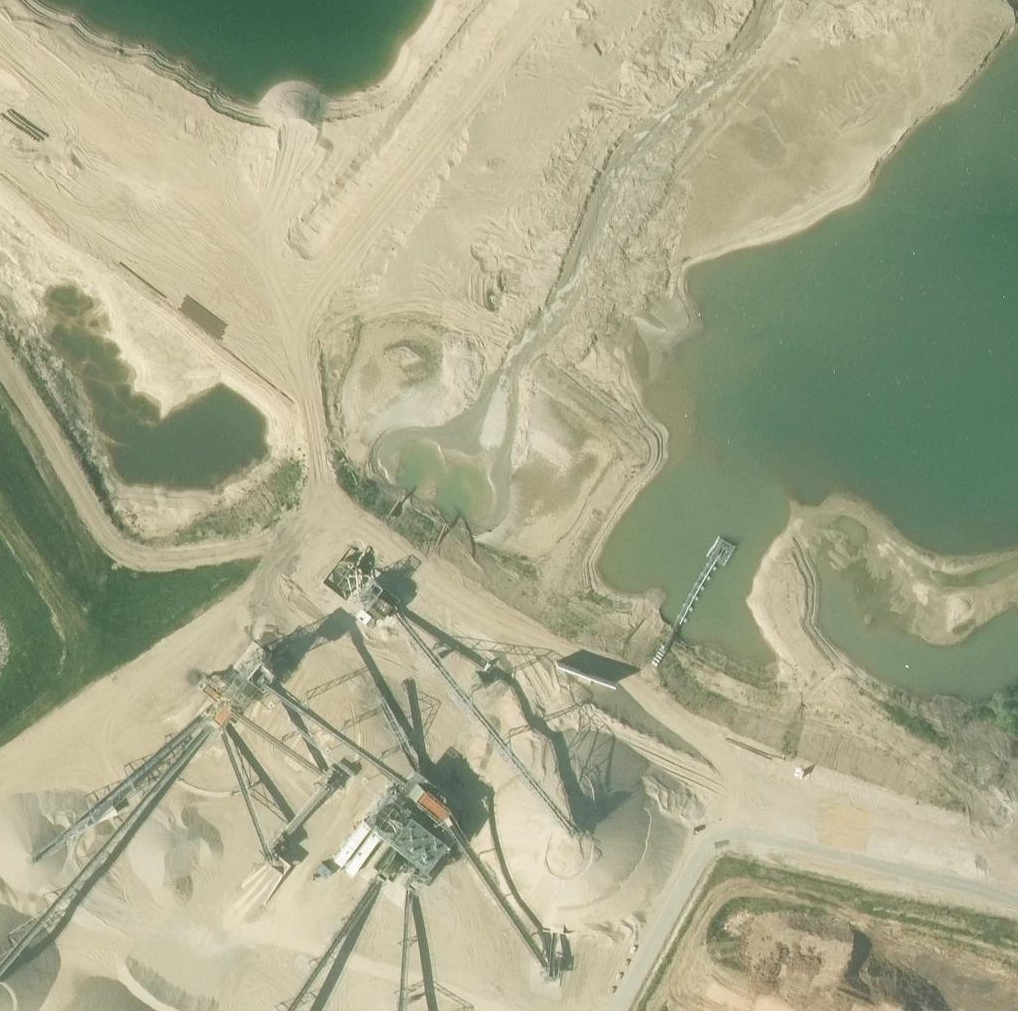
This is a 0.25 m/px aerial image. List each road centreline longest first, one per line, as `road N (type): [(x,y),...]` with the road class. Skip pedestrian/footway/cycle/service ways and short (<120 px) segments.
road 1 (unclassified): [(1017,901),(724,830),(697,853),(613,1010)]

